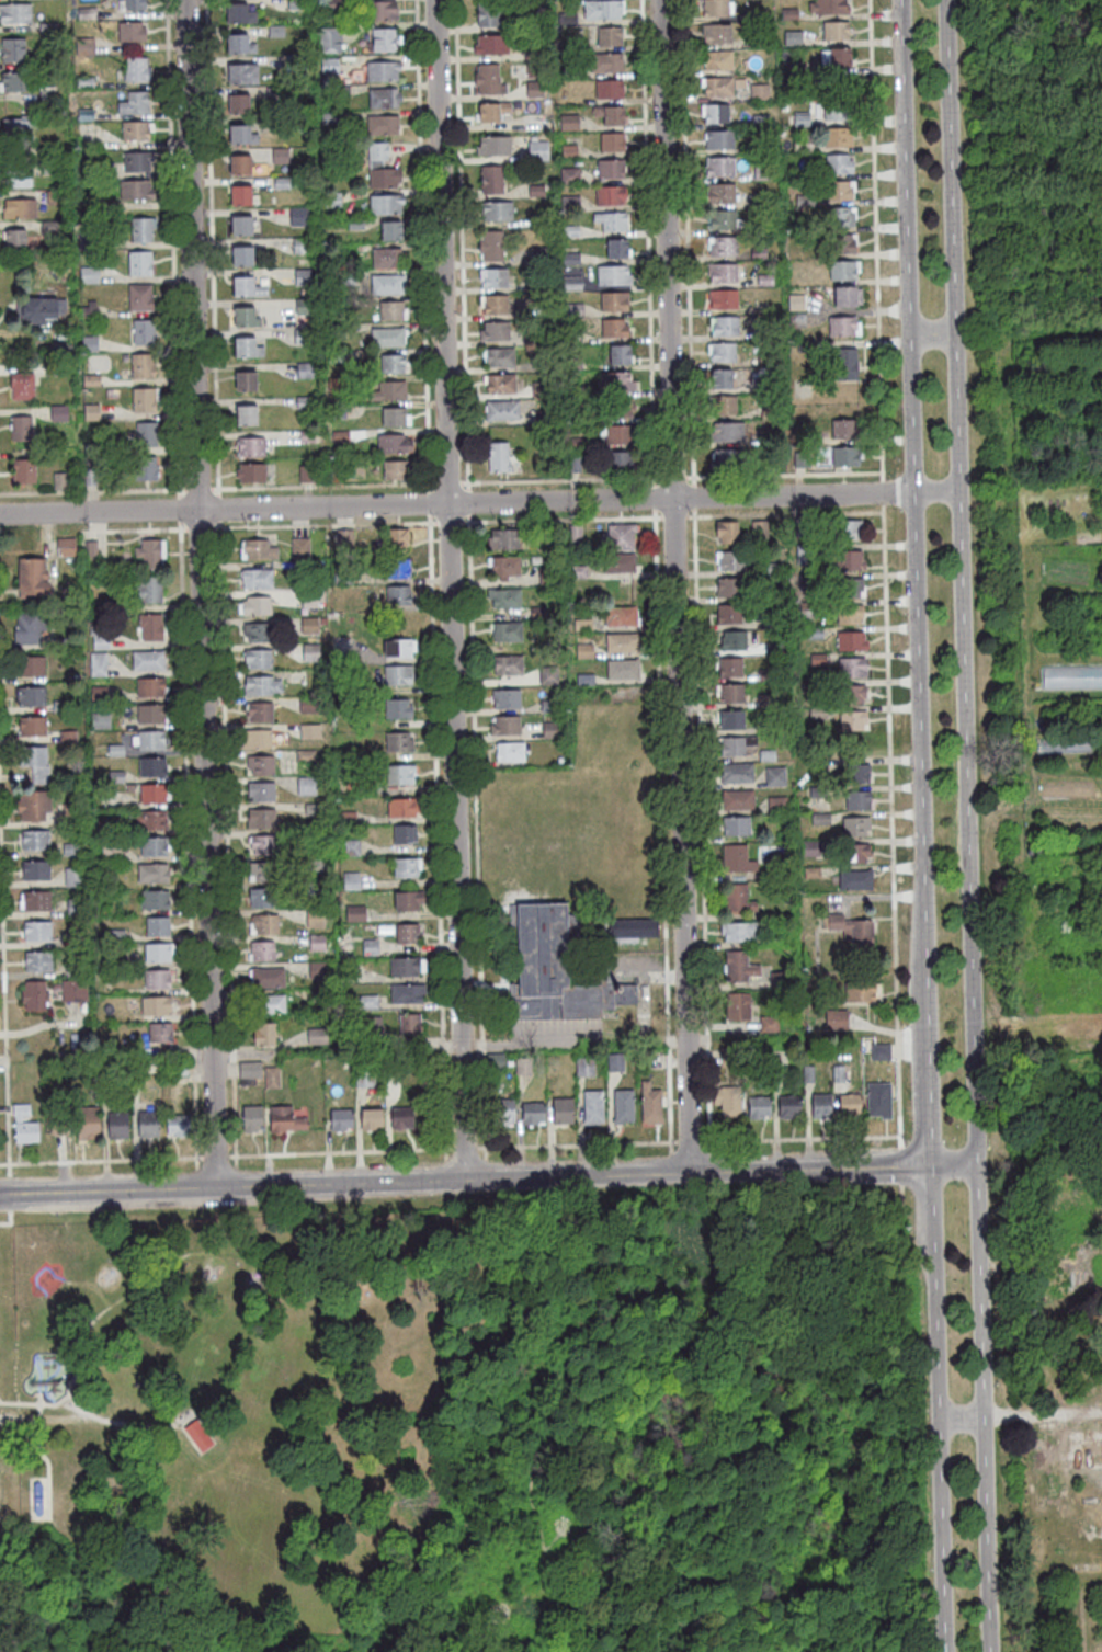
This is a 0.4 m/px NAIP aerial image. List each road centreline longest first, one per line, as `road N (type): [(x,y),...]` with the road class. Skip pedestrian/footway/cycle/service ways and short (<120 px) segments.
road 1 (secondary): [(990,1651),(945,0)]
road 2 (secondary): [(899,0),(944,1651)]
road 3 (residential): [(214,1188),(184,0)]
road 4 (residential): [(466,1176),(433,0)]
road 5 (tertiary): [(931,1167),(0,1196)]
road 6 (residential): [(912,492),(0,515)]
road 7 (residential): [(689,1171),(672,520)]
road 8 (residential): [(671,475),(659,0)]
road 9 (track): [(1031,923),(1037,1010),(1065,1036),(1101,1044)]

